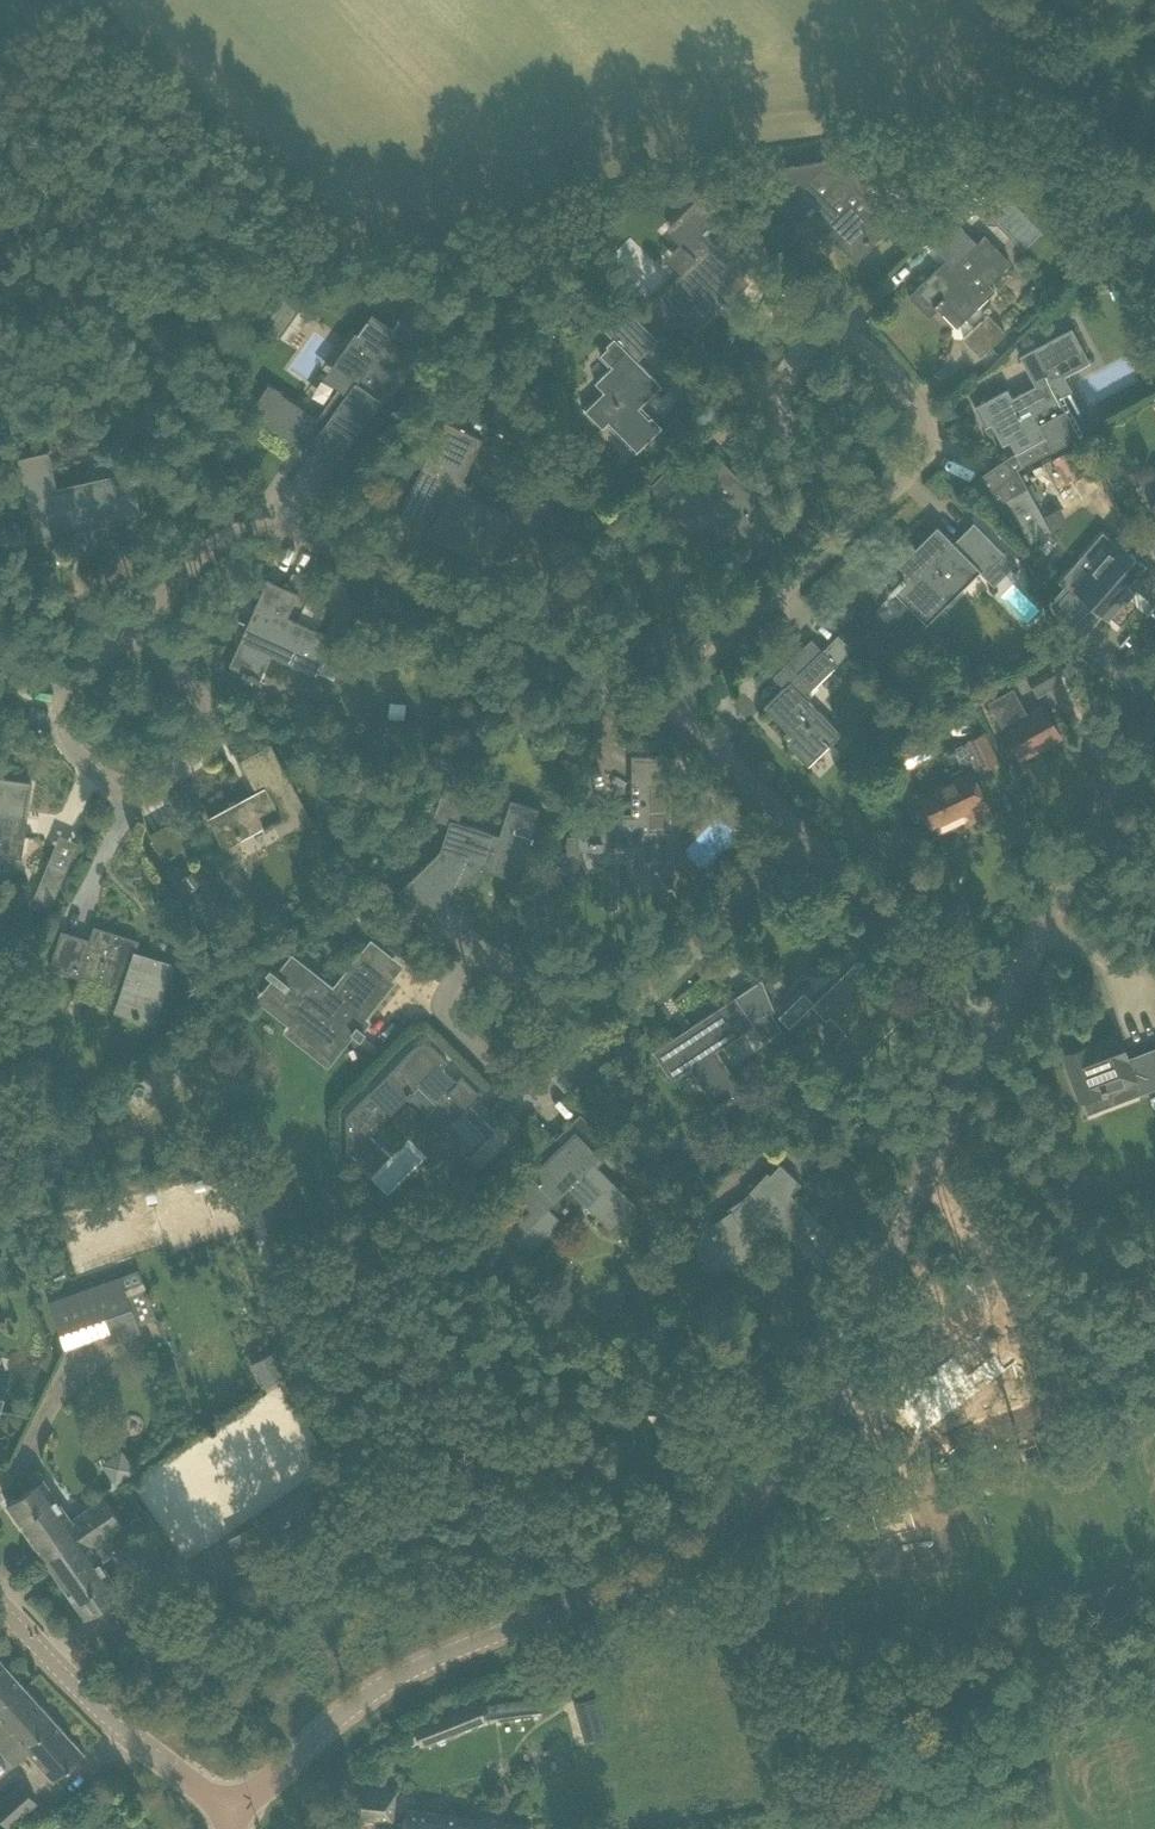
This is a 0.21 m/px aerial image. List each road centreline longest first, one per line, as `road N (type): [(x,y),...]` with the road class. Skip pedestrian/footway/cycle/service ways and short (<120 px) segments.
road 1 (tertiary): [(232,1820),(288,1759),(379,1685),(634,1577),(742,1519),(836,1361),(992,1025)]
road 2 (residential): [(671,708),(284,530),(228,530),(128,629)]
road 3 (residential): [(861,511),(921,460),(929,426),(887,370),(848,338),(810,343),(778,379),(782,416)]
road 4 (residential): [(128,629),(67,692),(58,729),(95,773),(133,793),(178,763),(211,723),(209,699)]
road 5 (tertiary): [(992,1025),(1154,730)]
road 6 (residential): [(600,1042),(551,1088),(525,1092),(443,1014),(451,982),(472,960),(495,955),(515,968)]
road 7 (tertiary): [(232,1820),(76,1685),(0,1604)]
road 8 (residential): [(600,1042),(801,833)]
road 9 (residential): [(671,708),(694,671),(861,511)]
road 10 (residential): [(992,1025),(801,833)]
road 11 (residential): [(801,833),(671,708)]
road 12 (residential): [(782,416),(861,511)]

